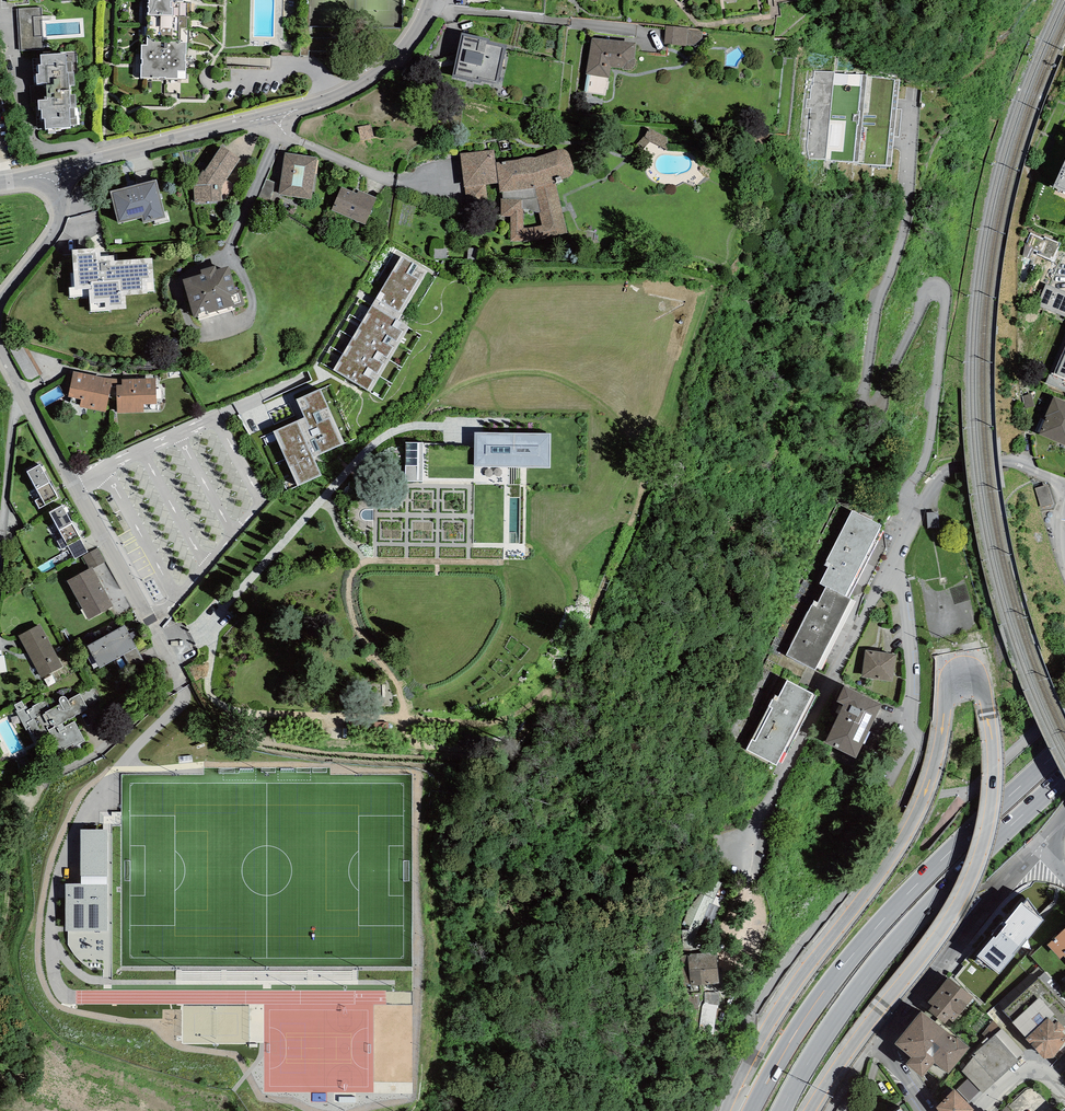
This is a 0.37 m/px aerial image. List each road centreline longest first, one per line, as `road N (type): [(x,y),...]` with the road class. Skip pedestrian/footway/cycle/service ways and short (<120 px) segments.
road 1 (residential): [(25,395),(182,679),(102,752),(34,787)]
road 2 (primary): [(1064,746),(846,962),(750,1110)]
road 3 (primary): [(782,1110),(833,1024),(898,940),(1064,776)]
road 4 (residential): [(58,175),(286,112),(370,69),(410,37),(431,0)]
road 5 (residential): [(898,567),(753,843)]
road 6 (residential): [(876,1039),(1041,846)]
road 7 (residential): [(1064,484),(1006,463),(957,471),(941,482),(898,567)]
road 8 (residential): [(898,567),(915,644),(911,733),(889,785)]
road 9 (residential): [(58,175),(64,209),(57,232),(0,303)]
road 10 (residential): [(25,395),(0,541)]

